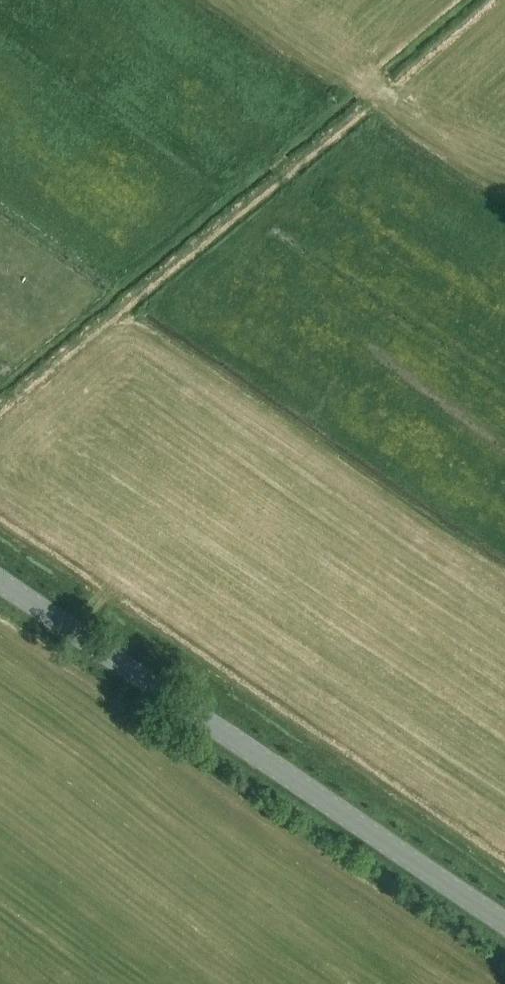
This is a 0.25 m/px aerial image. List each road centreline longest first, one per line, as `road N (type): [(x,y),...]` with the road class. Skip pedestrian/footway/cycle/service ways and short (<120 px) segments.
road 1 (track): [(0,414),(387,92),(485,0)]
road 2 (tertiary): [(504,922),(0,582)]

